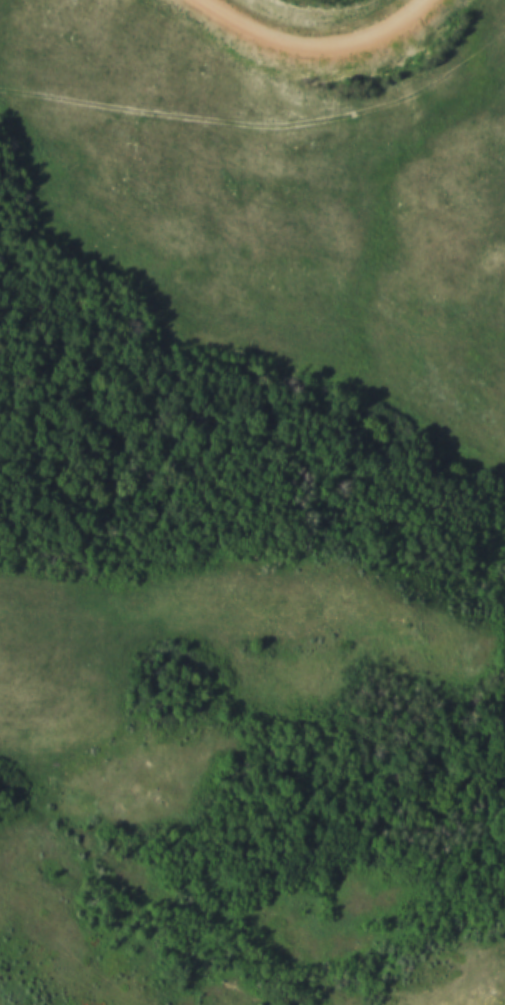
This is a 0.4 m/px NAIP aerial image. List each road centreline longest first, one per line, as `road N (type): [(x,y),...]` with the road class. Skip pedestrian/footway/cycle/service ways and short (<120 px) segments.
road 1 (track): [(0,112),(283,133),(421,99),(457,83),(504,40)]

